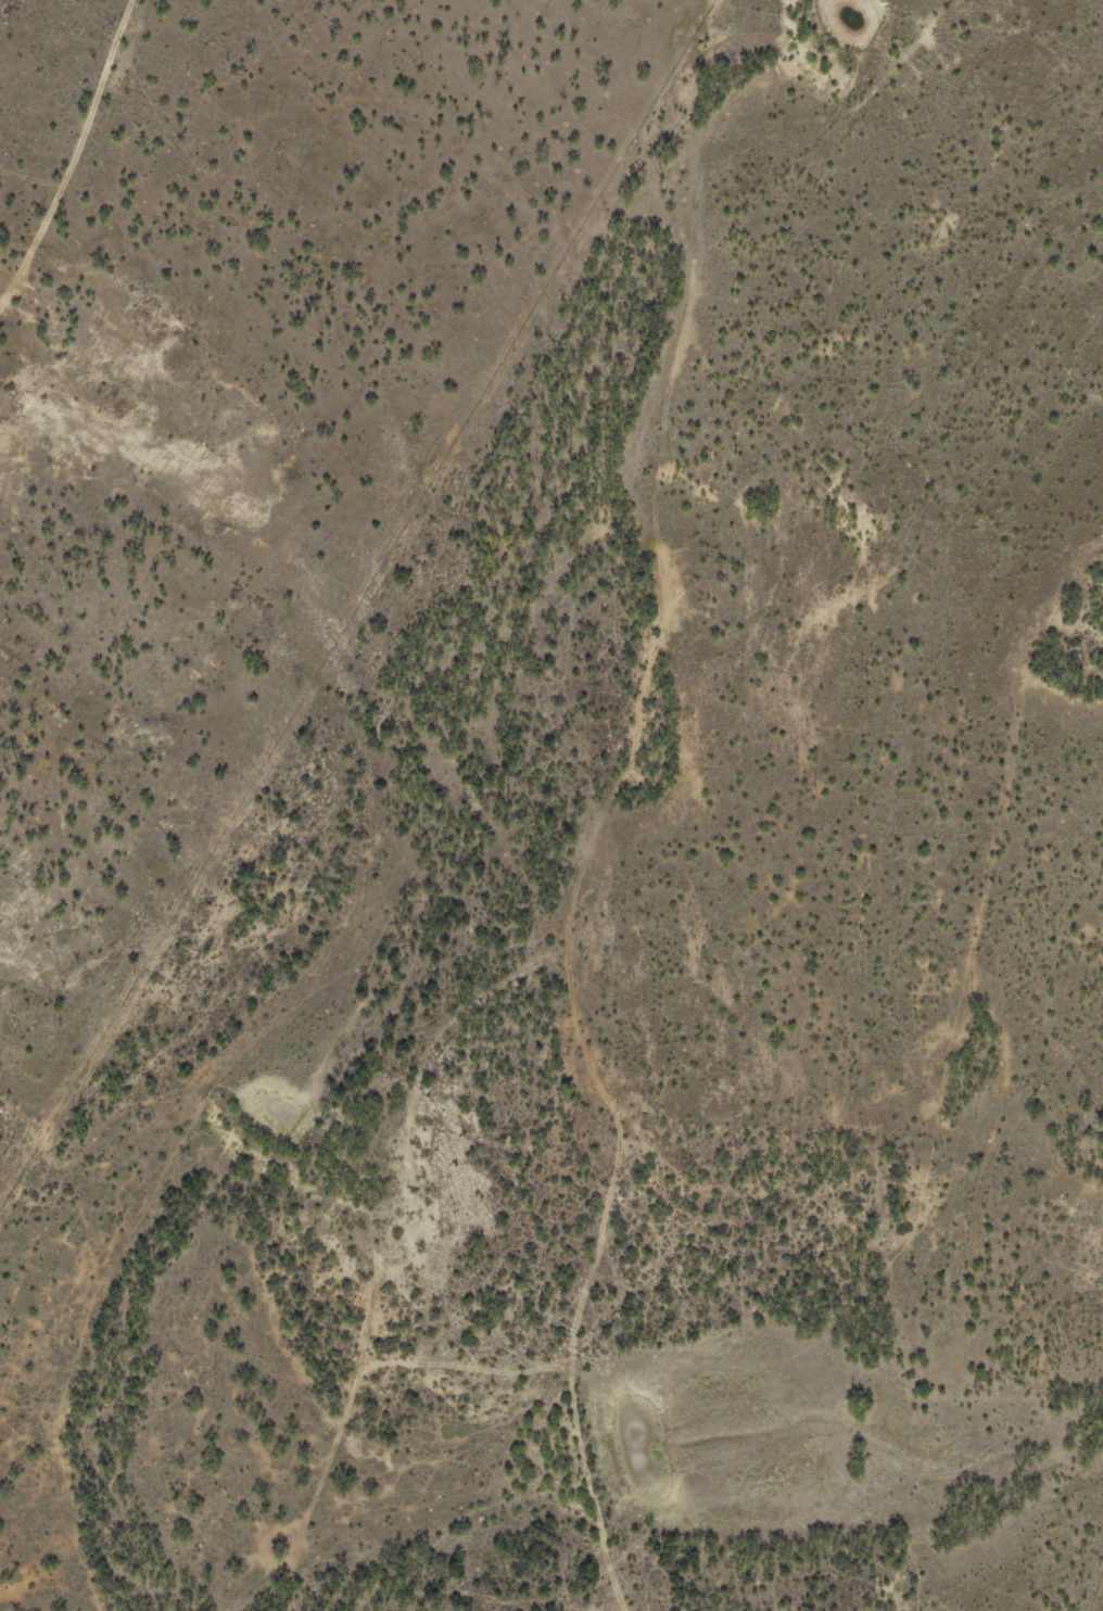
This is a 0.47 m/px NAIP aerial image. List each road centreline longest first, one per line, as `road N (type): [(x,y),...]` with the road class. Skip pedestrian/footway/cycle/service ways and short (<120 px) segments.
road 1 (residential): [(0,436),(97,288),(153,0)]

